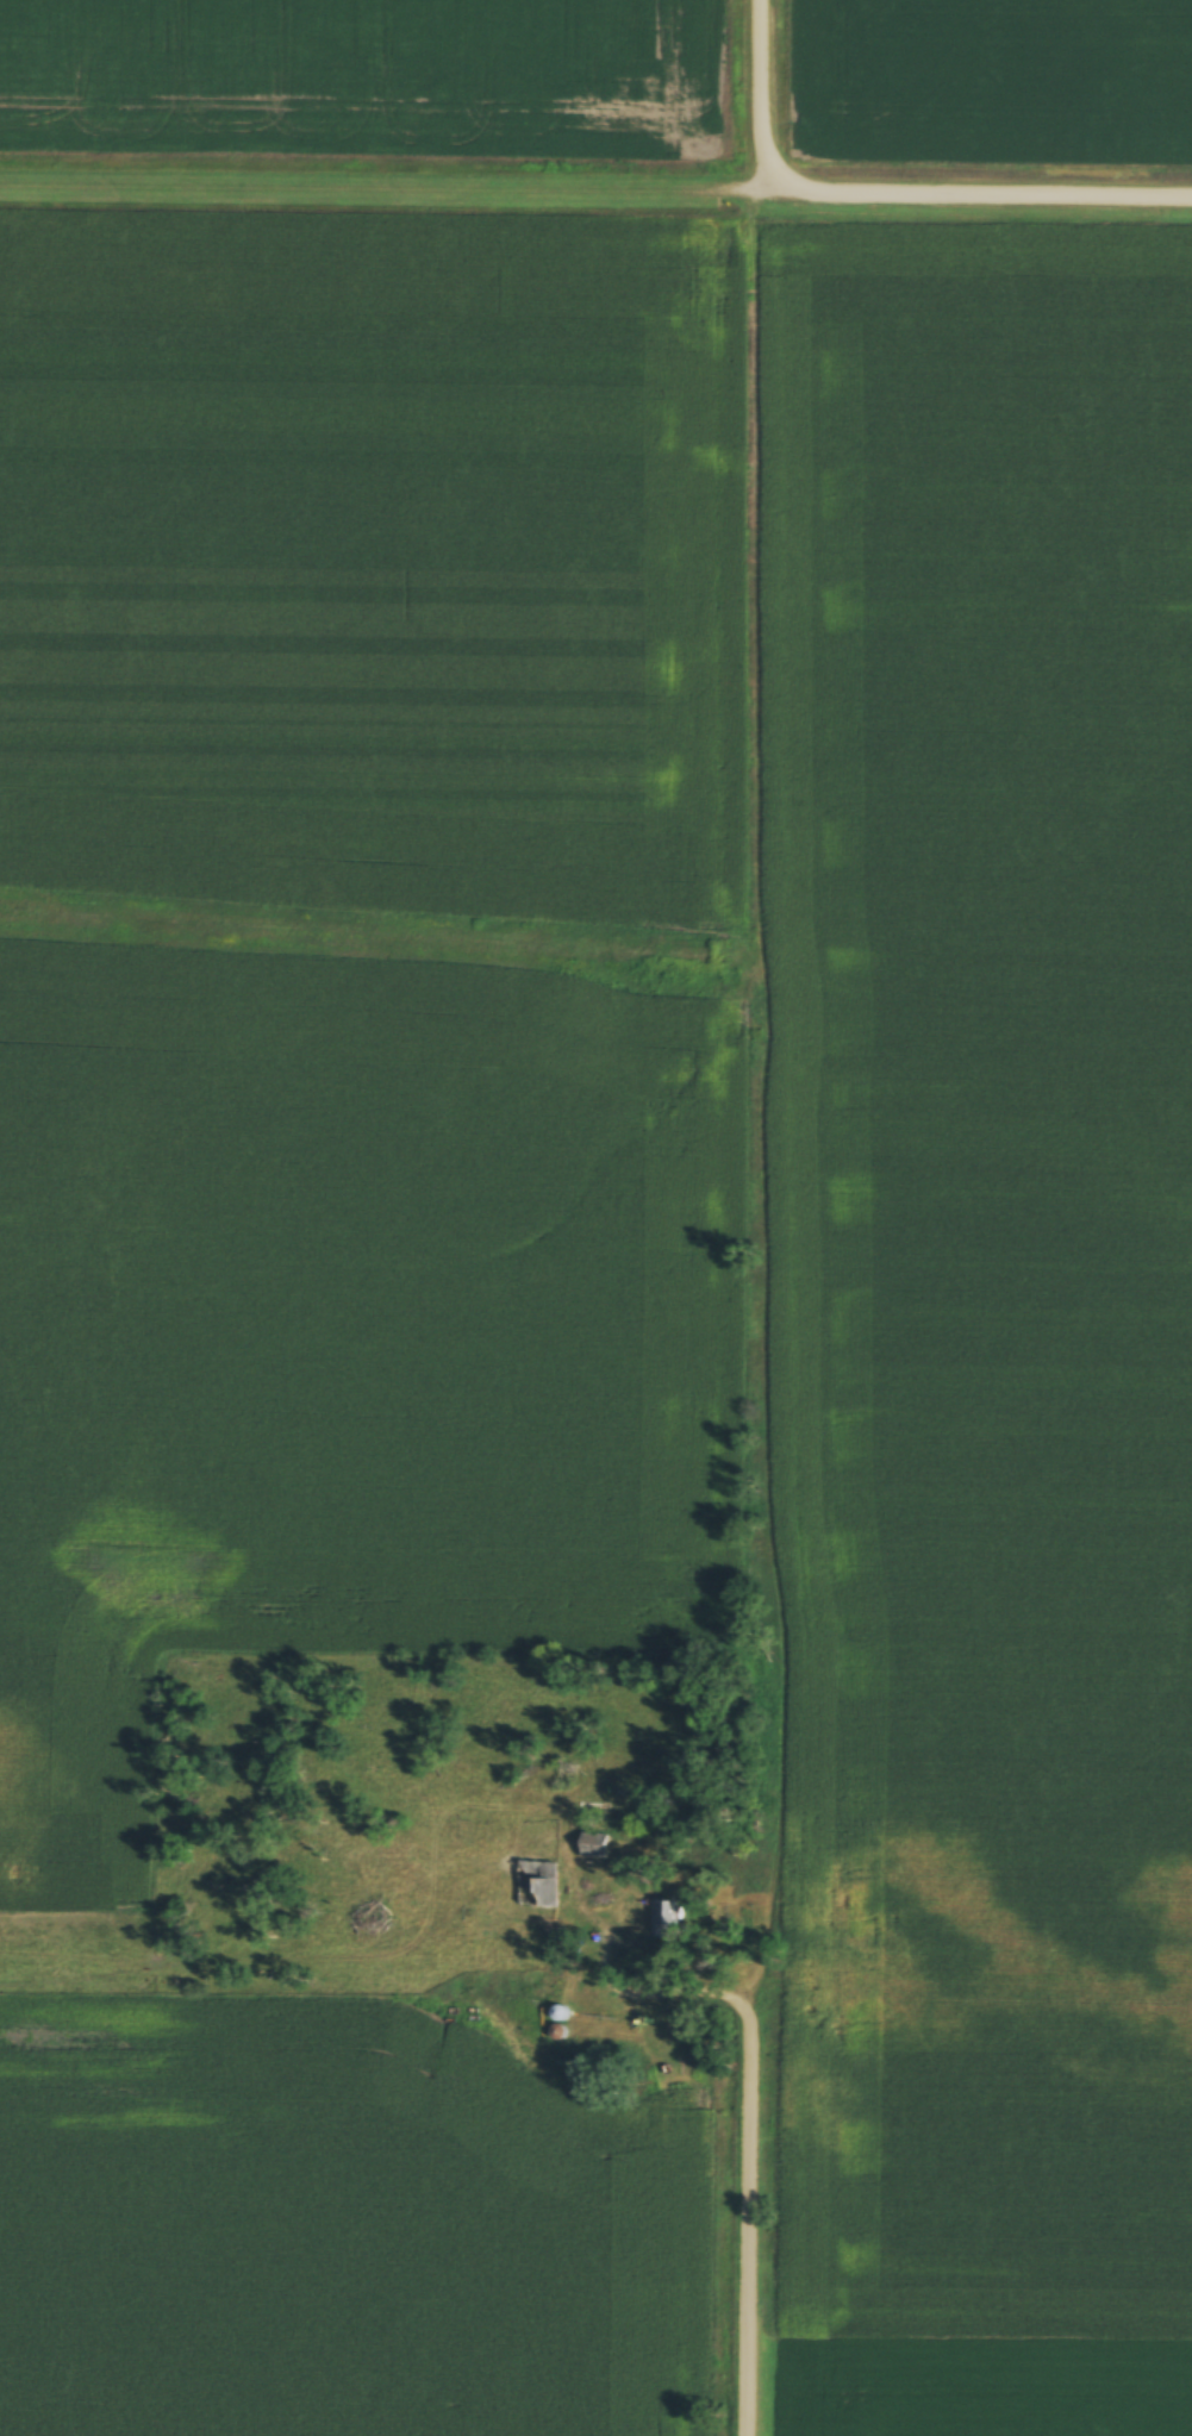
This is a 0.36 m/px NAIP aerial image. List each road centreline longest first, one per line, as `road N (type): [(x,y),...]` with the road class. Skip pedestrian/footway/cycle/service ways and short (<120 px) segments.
road 1 (residential): [(788,187),(0,194)]
road 2 (residential): [(749,2435),(751,2030),(742,2006),(719,1995),(624,1993),(607,1981),(603,1955),(616,1944)]
road 3 (residential): [(1191,198),(835,195),(788,187)]
road 4 (residential): [(788,187),(763,151),(761,0)]

